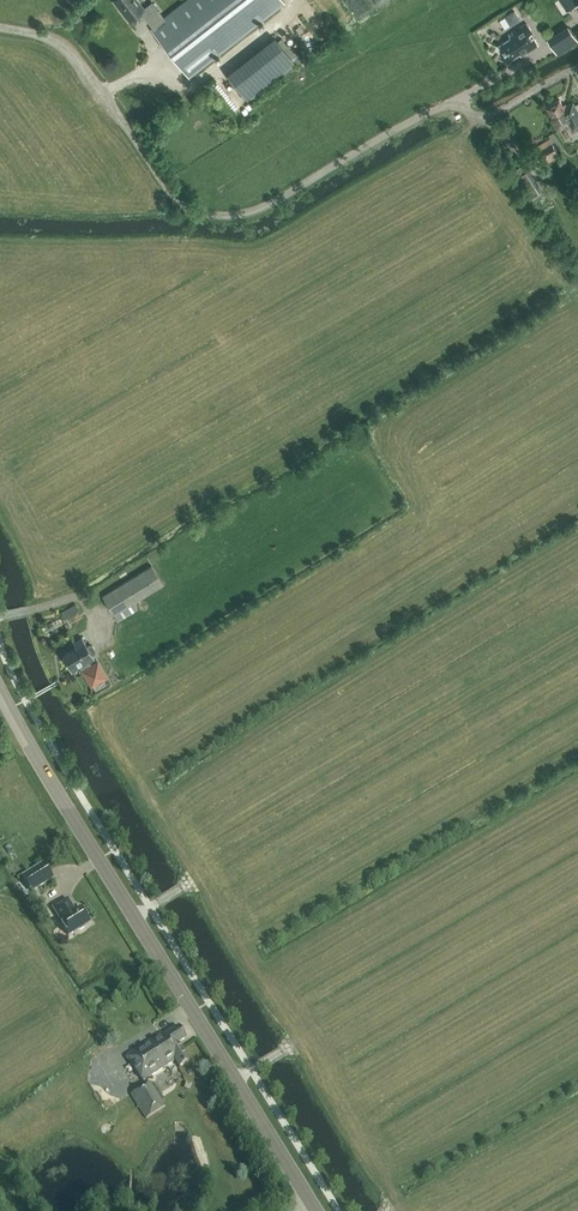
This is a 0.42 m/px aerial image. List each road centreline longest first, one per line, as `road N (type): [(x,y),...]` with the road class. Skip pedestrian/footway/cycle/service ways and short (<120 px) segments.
road 1 (tertiary): [(315,1210),(0,696)]
road 2 (unclassified): [(0,28),(75,52),(190,209),(266,204),(456,104)]

